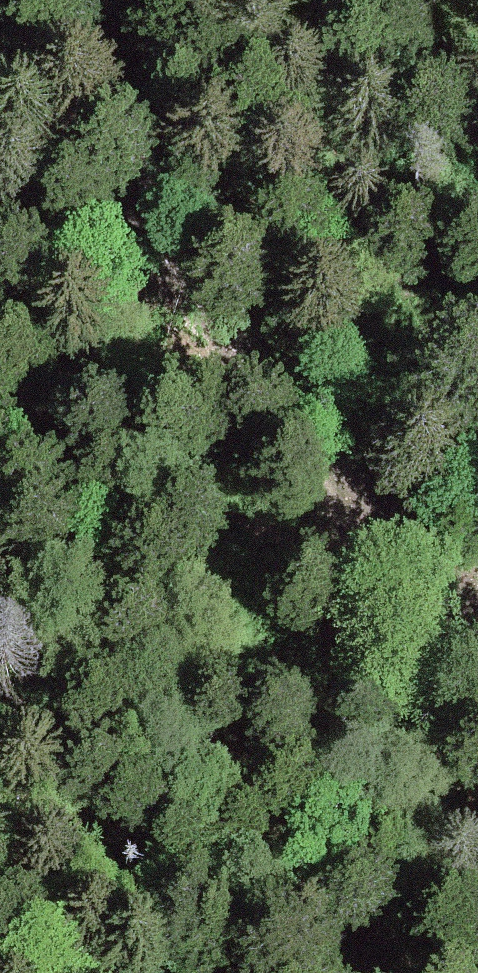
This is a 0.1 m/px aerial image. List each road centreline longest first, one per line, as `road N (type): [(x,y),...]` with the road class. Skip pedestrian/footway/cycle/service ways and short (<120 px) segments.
road 1 (track): [(477,665),(0,51)]
road 2 (track): [(477,672),(0,416)]
road 3 (track): [(477,501),(377,210),(316,0)]

